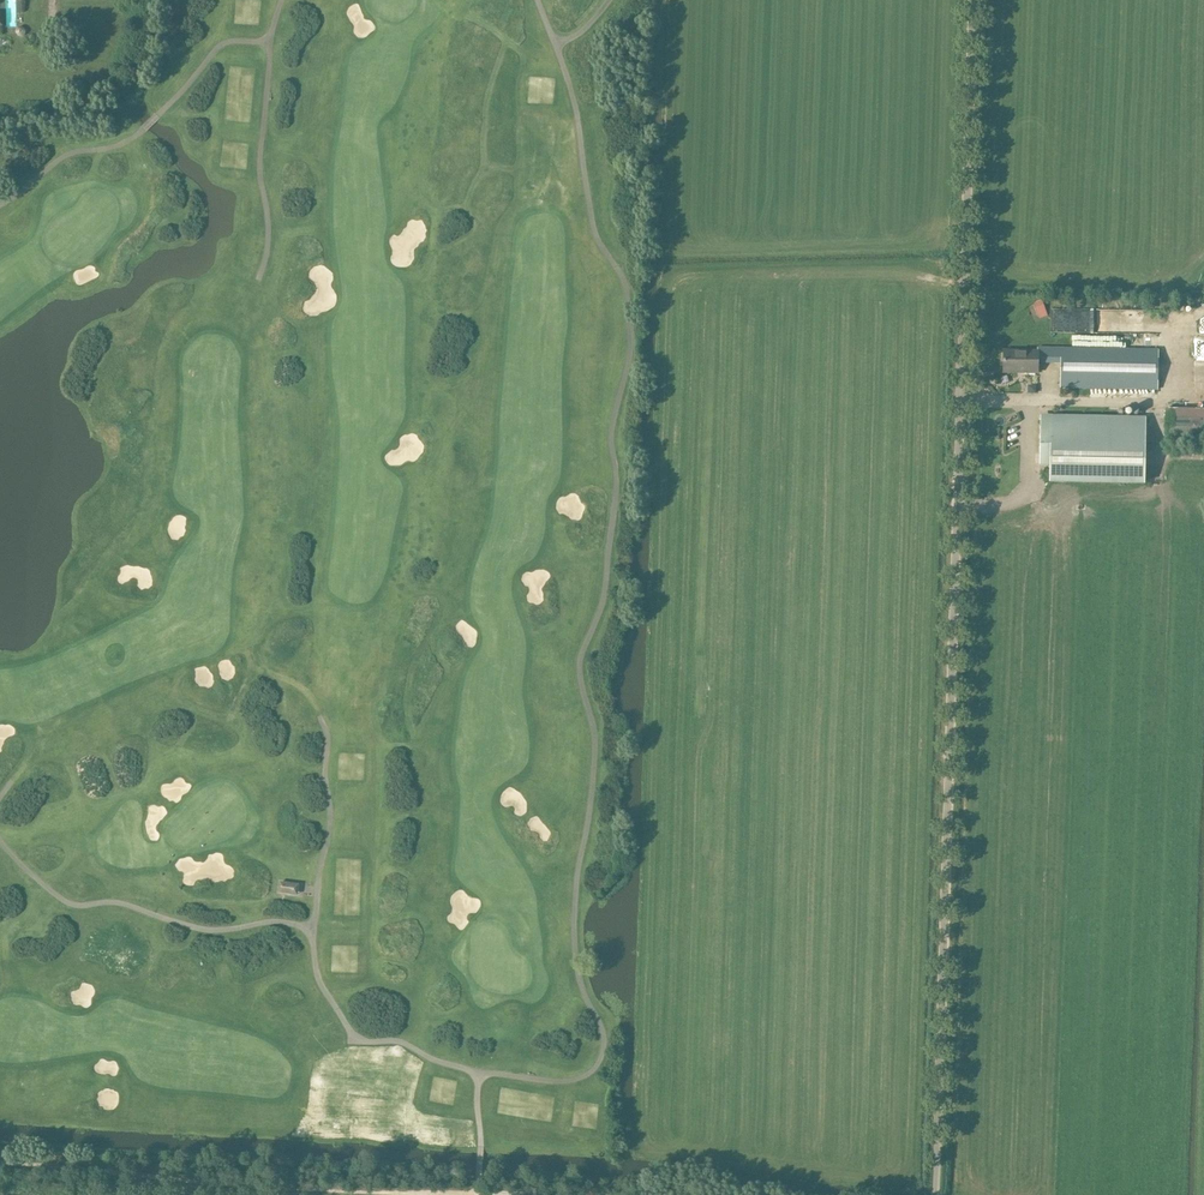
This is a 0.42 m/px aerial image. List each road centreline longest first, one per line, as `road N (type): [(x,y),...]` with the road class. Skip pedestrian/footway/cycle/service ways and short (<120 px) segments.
road 1 (unclassified): [(935,1194),(973,0)]

